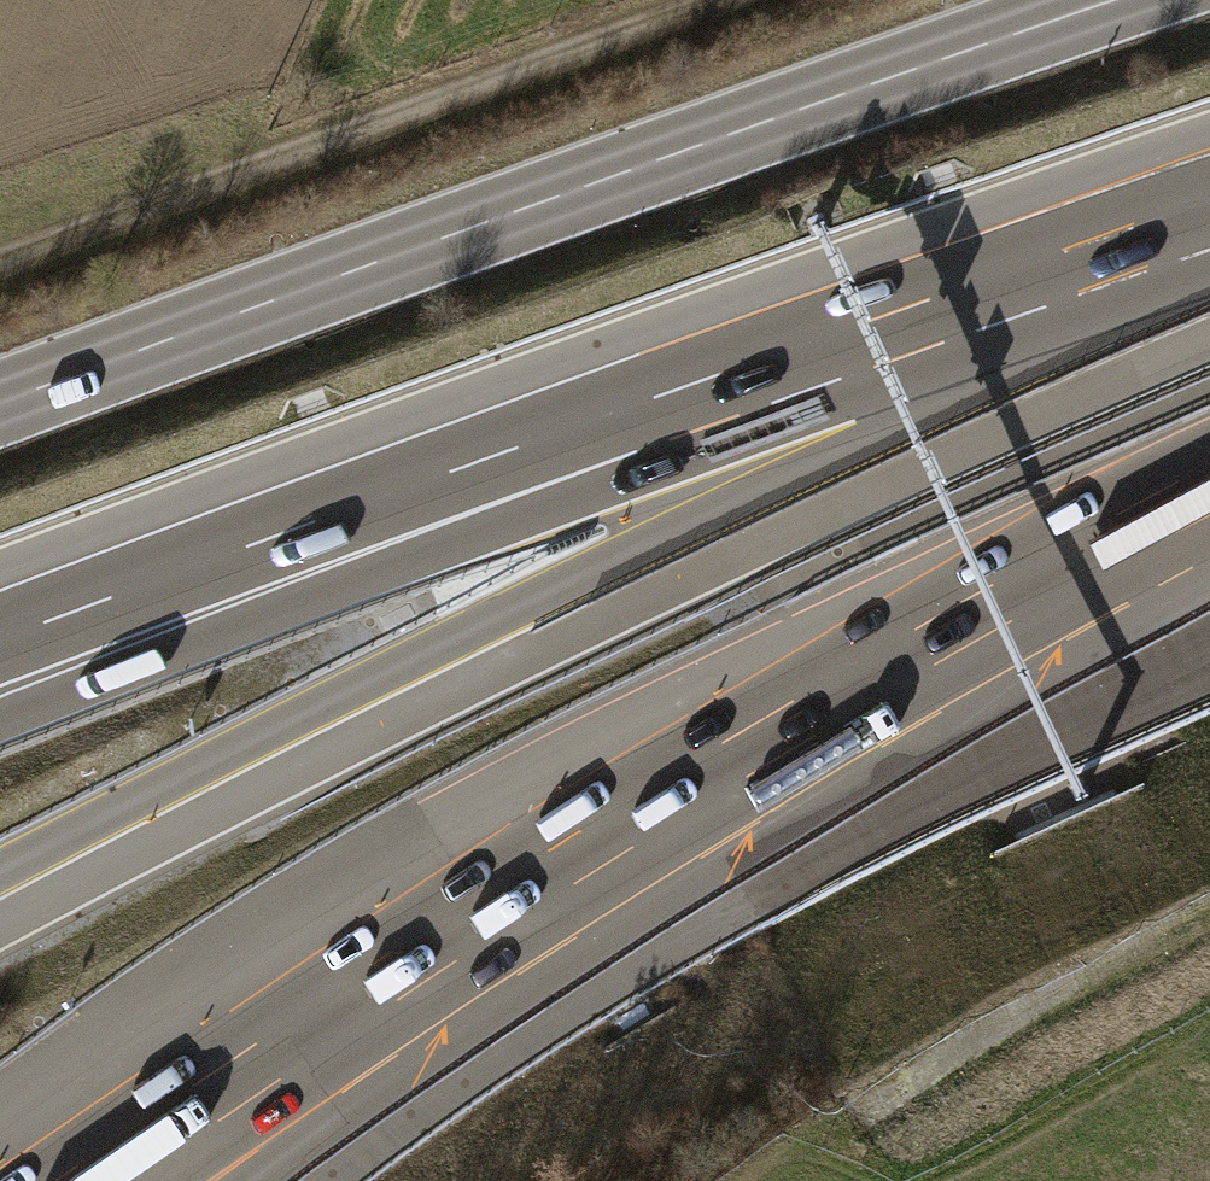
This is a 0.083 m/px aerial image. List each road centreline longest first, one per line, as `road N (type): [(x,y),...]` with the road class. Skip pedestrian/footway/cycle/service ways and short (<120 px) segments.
road 1 (motorway): [(1209,315),(567,624),(0,923)]
road 2 (secondary): [(0,403),(1114,0)]
road 3 (motorway): [(221,1096),(771,738),(1209,488)]
road 4 (motorway): [(728,396),(301,605),(0,721)]
road 5 (motorway): [(728,396),(280,534),(0,640)]
road 6 (track): [(0,266),(720,0)]
road 7 (motorway): [(1209,207),(728,396)]
road 8 (motorway): [(95,1180),(221,1096)]

